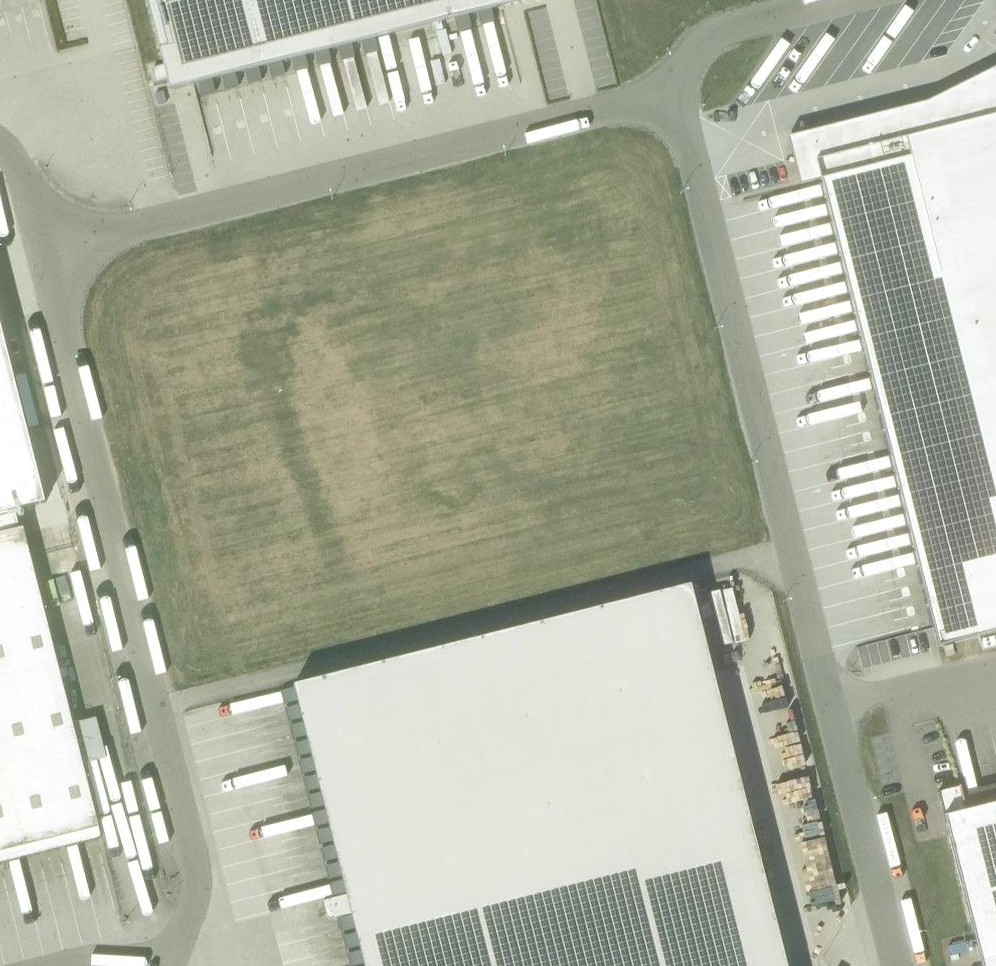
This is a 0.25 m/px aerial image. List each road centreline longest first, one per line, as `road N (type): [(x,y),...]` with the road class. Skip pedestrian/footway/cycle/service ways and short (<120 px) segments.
road 1 (unclassified): [(37,253),(201,884),(169,965)]
road 2 (unclassified): [(675,92),(37,253)]
road 3 (unclassified): [(830,707),(675,92)]
road 4 (unclassified): [(895,965),(830,707)]
road 5 (unclassified): [(675,92),(713,35),(851,0)]
road 6 (unclassified): [(830,707),(995,665)]

